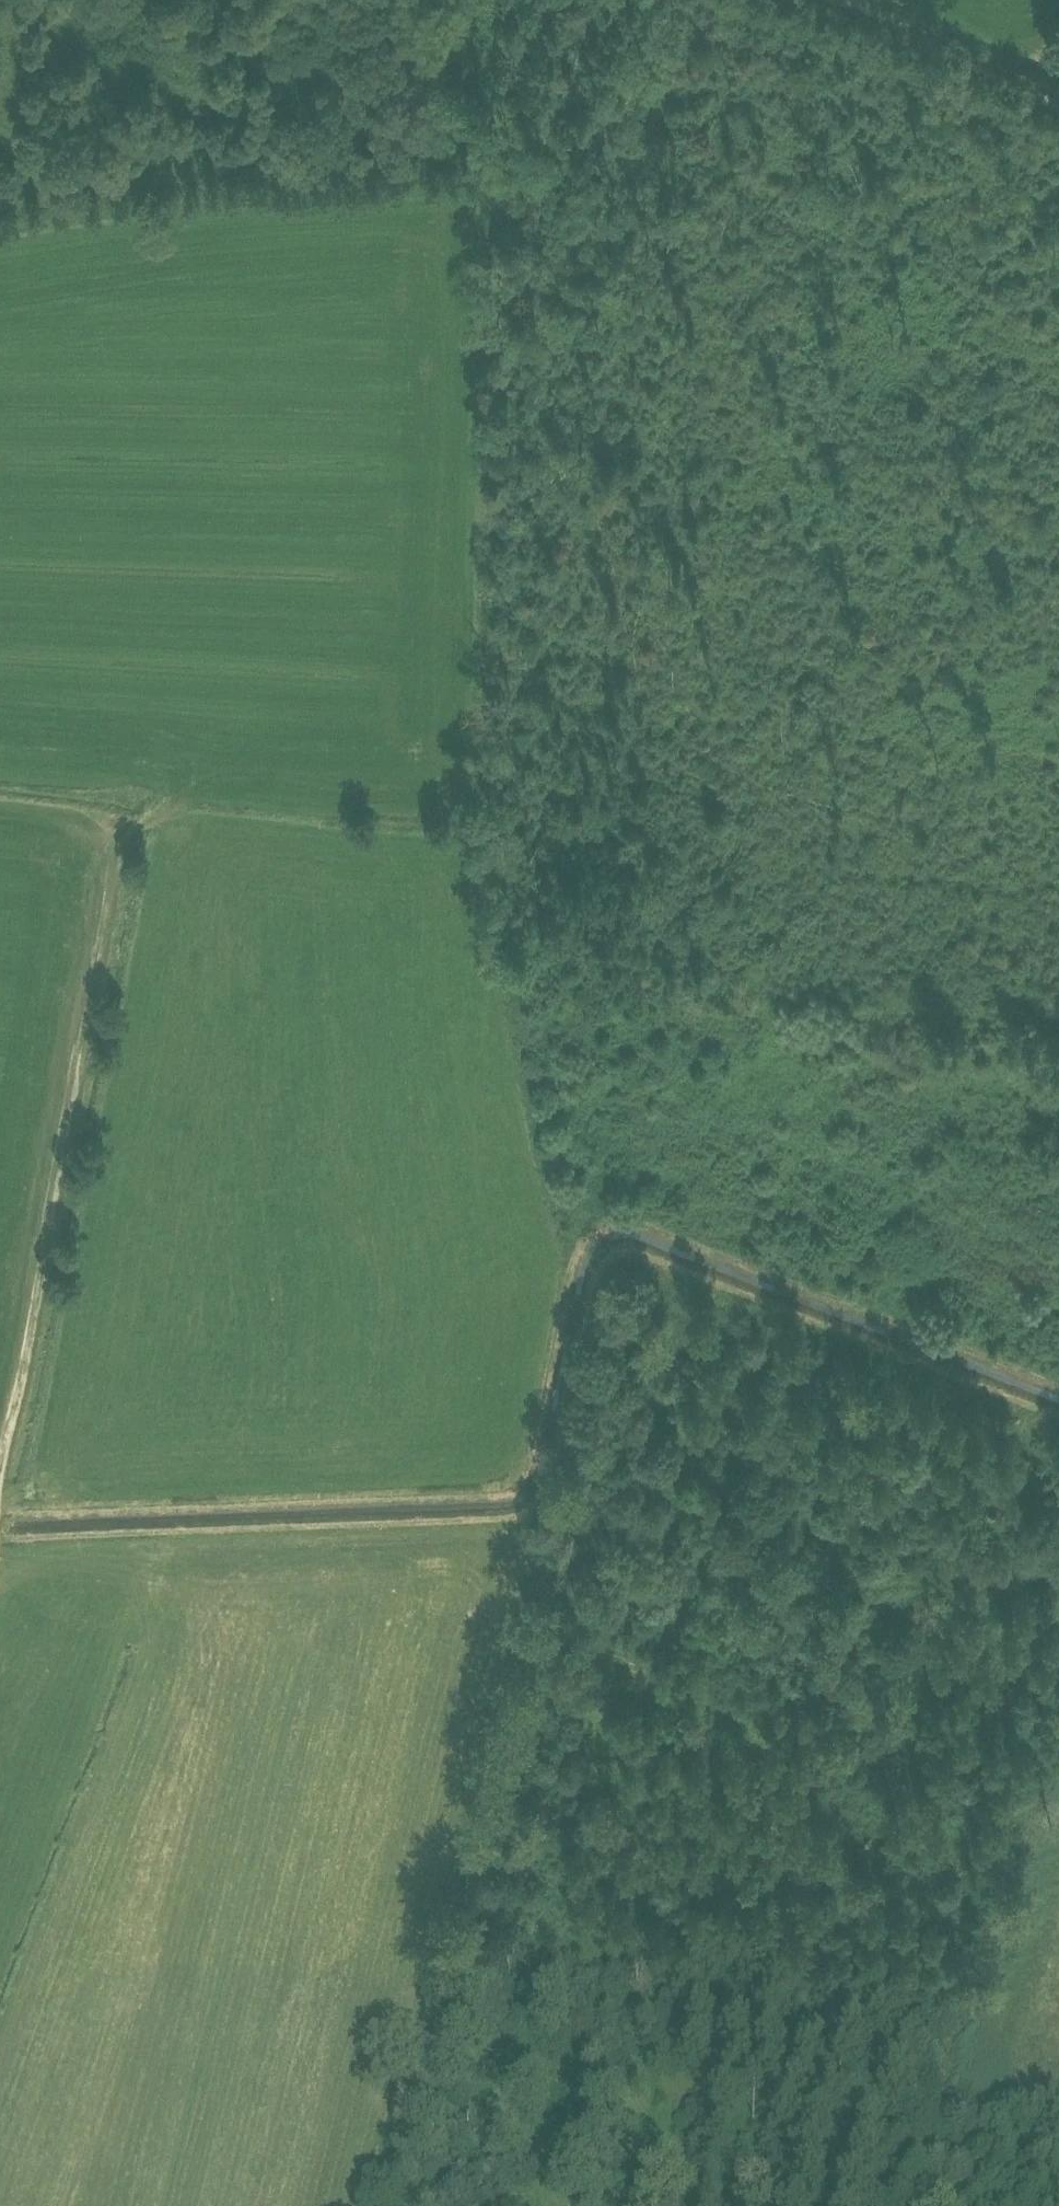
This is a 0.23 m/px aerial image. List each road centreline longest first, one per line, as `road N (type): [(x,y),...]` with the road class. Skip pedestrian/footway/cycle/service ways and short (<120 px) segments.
road 1 (track): [(141,824),(114,850),(0,1465)]
road 2 (track): [(1058,109),(790,0)]

